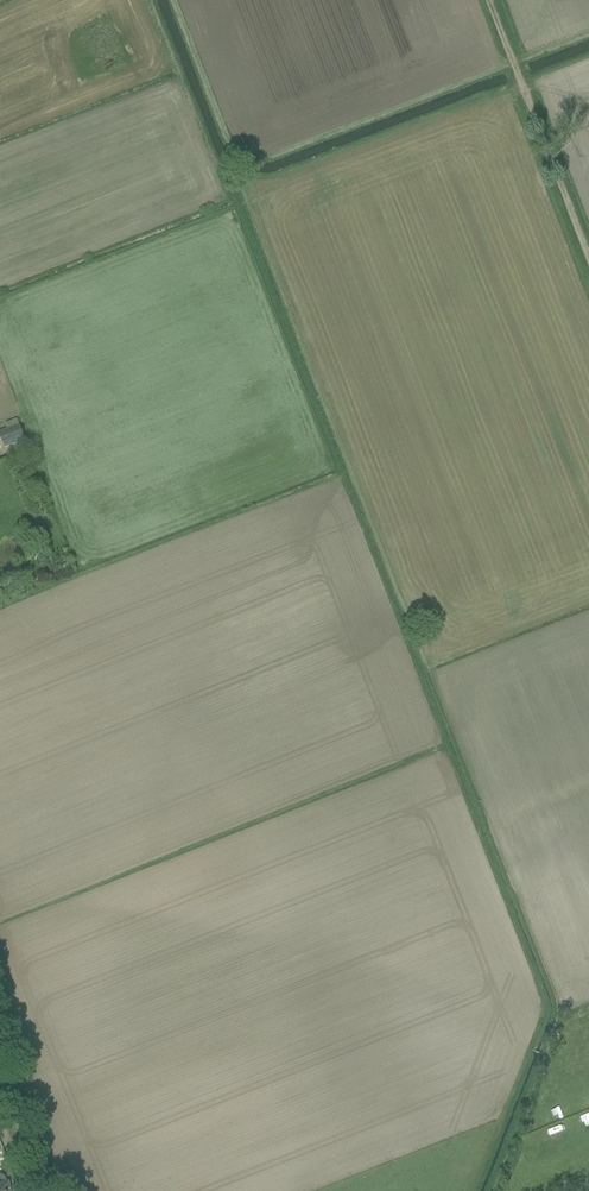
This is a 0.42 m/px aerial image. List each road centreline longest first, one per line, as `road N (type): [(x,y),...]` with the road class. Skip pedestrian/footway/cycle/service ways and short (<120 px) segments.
road 1 (track): [(491,0),(588,256)]
road 2 (unclassified): [(50,1190),(0,1061)]

